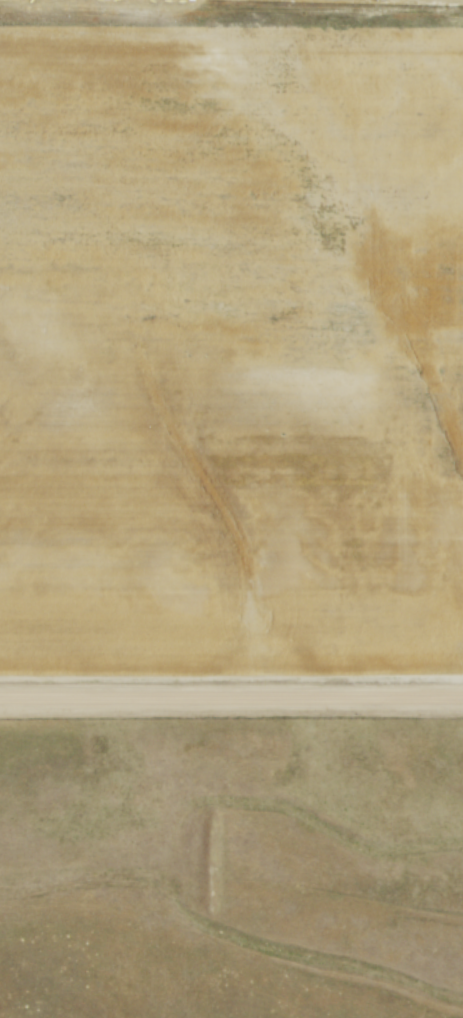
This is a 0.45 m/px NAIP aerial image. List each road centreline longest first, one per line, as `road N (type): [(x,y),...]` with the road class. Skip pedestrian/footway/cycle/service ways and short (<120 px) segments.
road 1 (residential): [(462,699),(0,701)]

